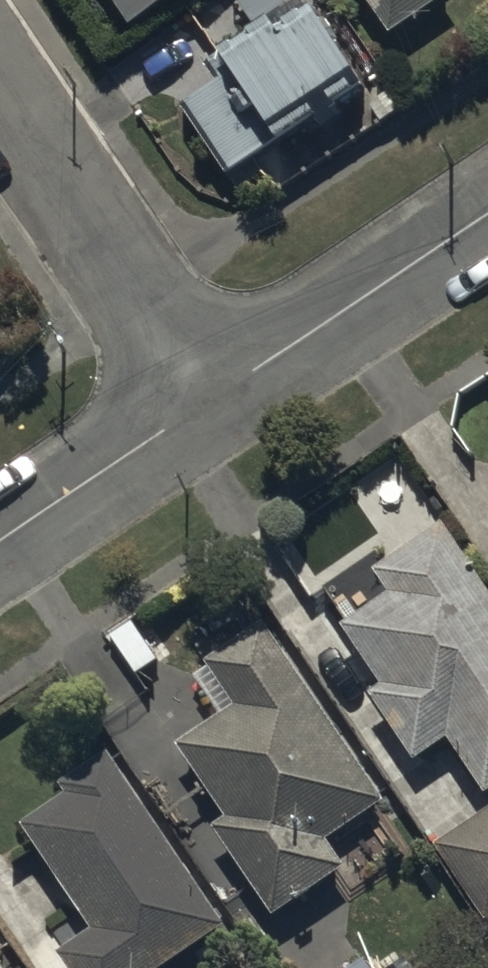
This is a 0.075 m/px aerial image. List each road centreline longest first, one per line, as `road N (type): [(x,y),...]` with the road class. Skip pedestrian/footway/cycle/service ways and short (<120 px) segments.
road 1 (residential): [(207,401),(0,94)]
road 2 (residential): [(207,401),(487,213)]
road 3 (residential): [(0,542),(207,401)]

